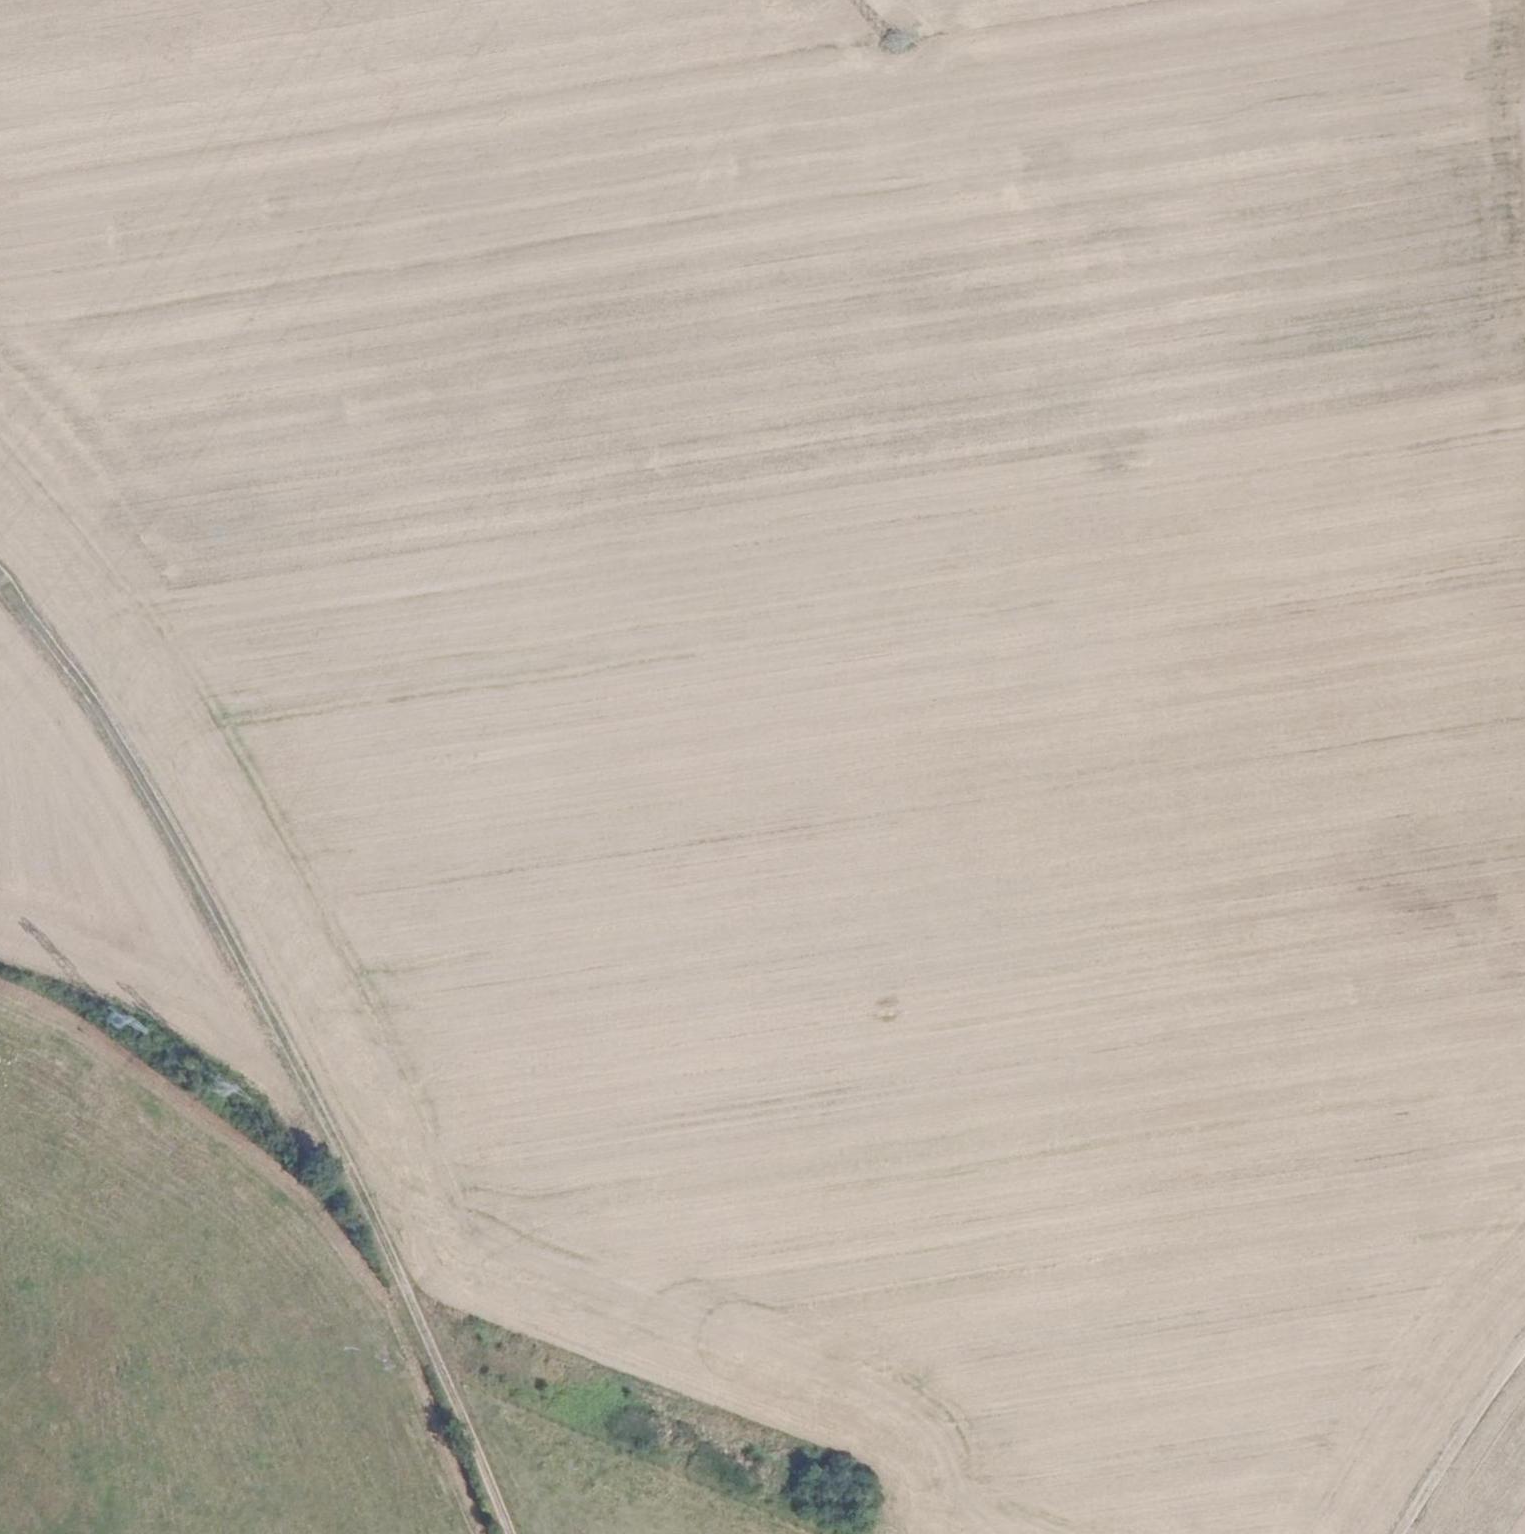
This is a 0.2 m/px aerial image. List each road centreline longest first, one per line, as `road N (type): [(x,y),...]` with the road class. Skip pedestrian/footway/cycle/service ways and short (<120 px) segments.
road 1 (track): [(0,586),(86,673),(488,1533)]
road 2 (track): [(1524,1343),(1400,1533)]

